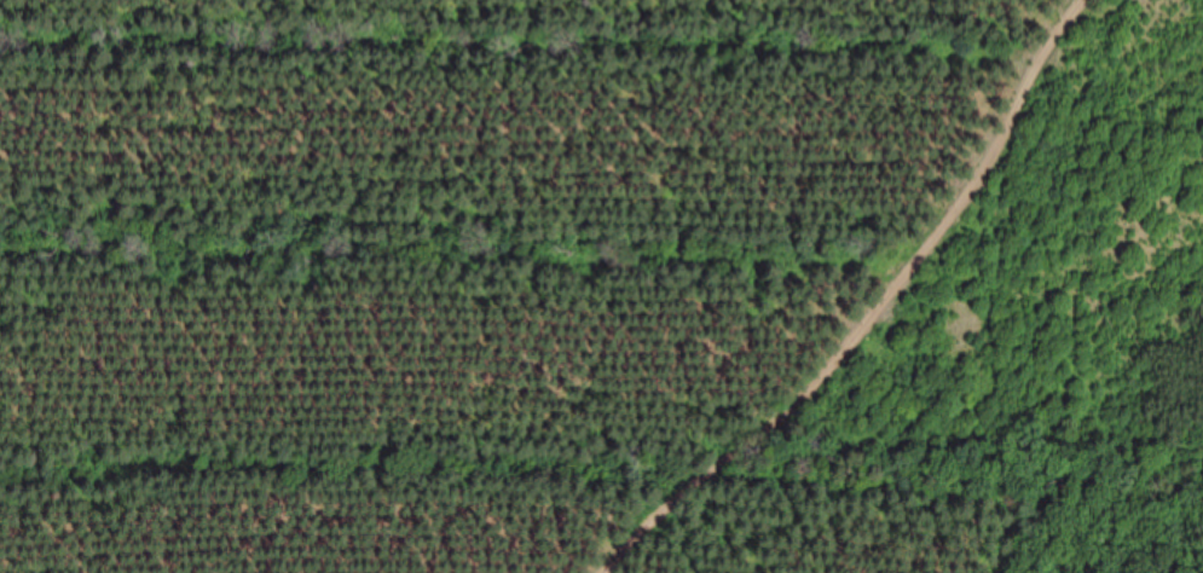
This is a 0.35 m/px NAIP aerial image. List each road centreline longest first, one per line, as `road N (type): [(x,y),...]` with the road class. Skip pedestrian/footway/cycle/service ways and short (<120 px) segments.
road 1 (track): [(1080,0),(1051,41),(996,156),(800,403),(702,476),(607,572)]

